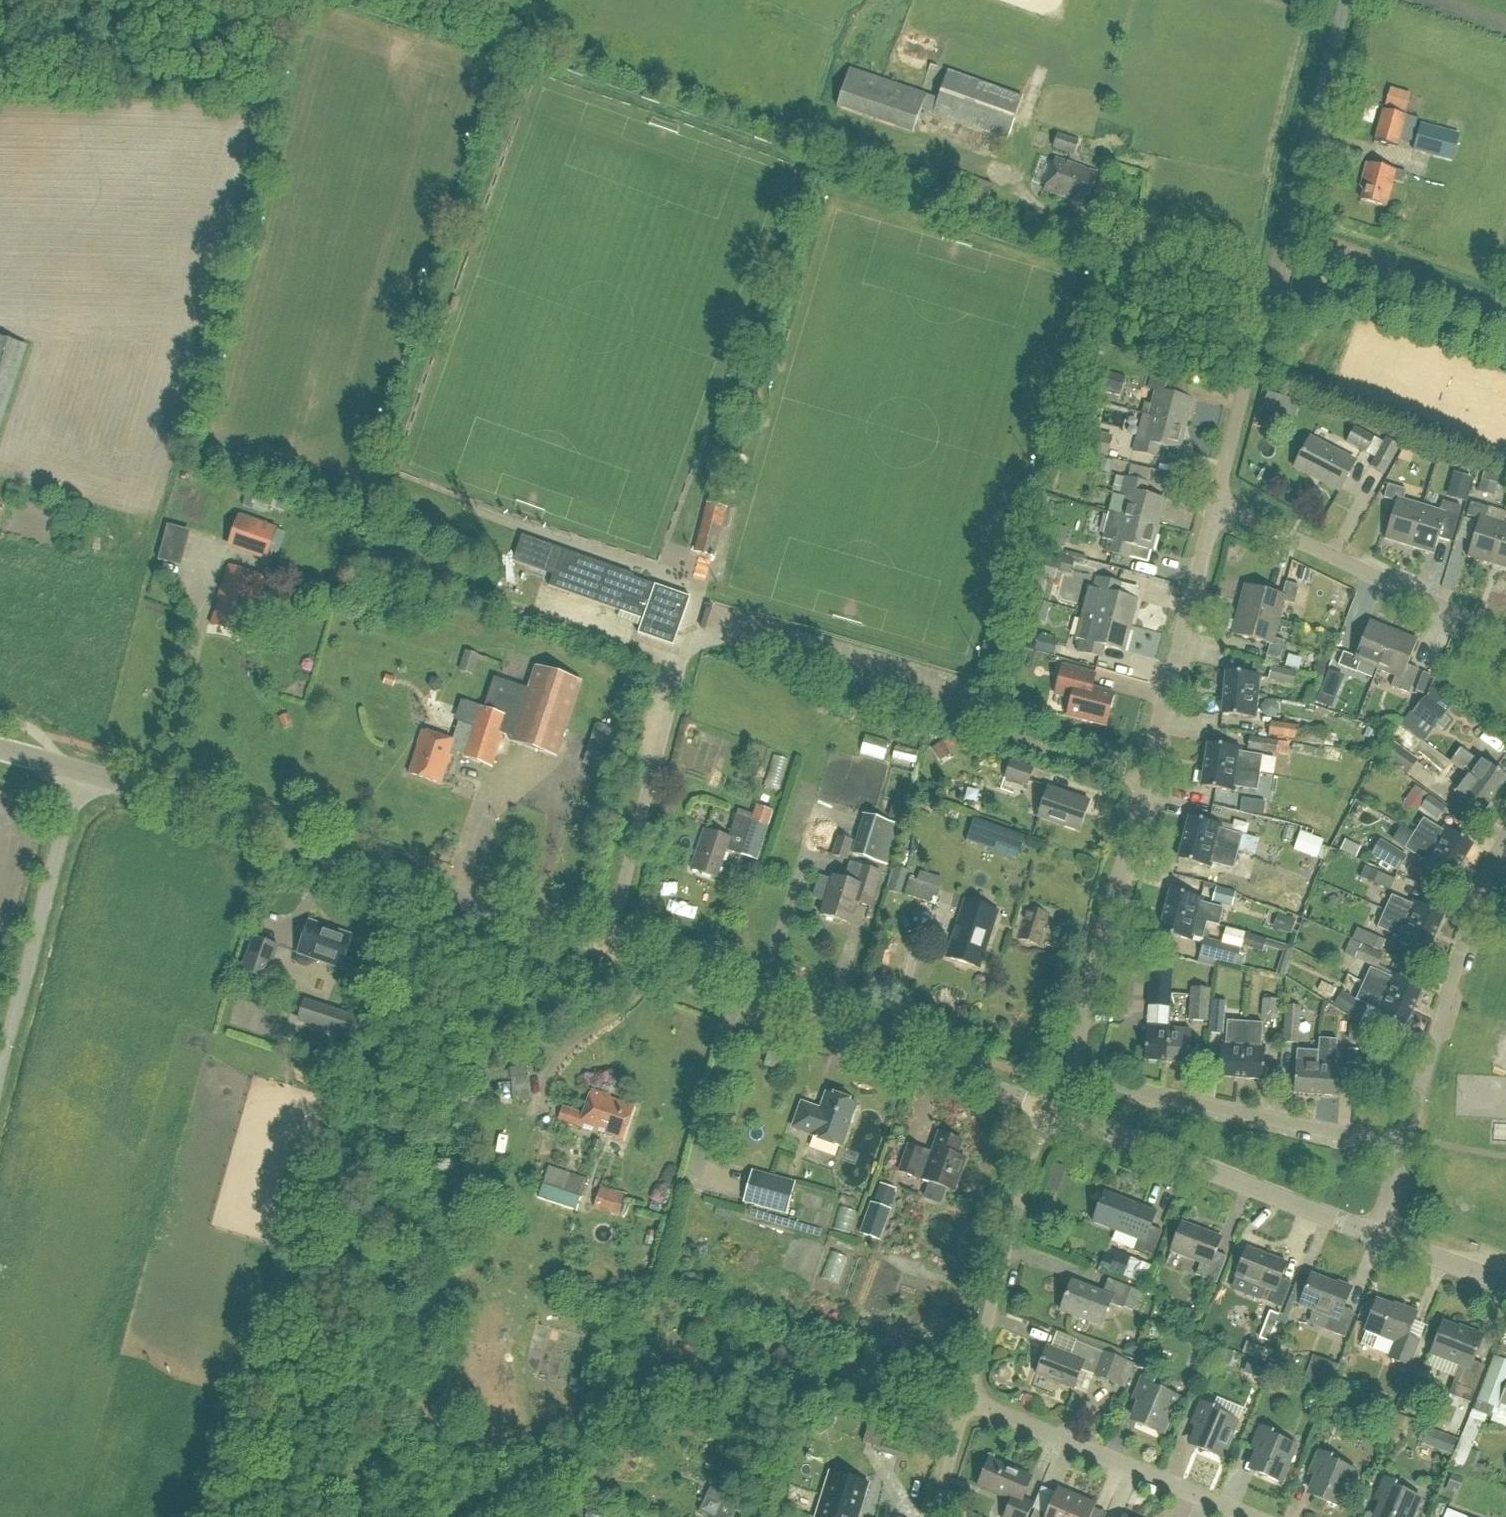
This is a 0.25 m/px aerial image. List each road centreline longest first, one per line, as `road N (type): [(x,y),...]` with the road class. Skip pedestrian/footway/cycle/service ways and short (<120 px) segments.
road 1 (tertiary): [(1044,1106),(82,772)]
road 2 (unclassified): [(1057,1073),(1220,505)]
road 3 (unclassified): [(1220,505),(1344,0)]
road 4 (tertiary): [(1374,1234),(1044,1106)]
road 5 (unclassified): [(1401,1146),(1057,1073)]
road 6 (unclassified): [(1505,640),(1220,505)]
road 7 (unclassified): [(0,1073),(82,772)]
road 8 (unclassified): [(1401,1146),(1505,858)]
road 9 (unclassified): [(966,1402),(1044,1106)]
road 10 (unclassified): [(1249,1516),(966,1402)]
road 11 (tertiary): [(1505,1285),(1374,1234)]

